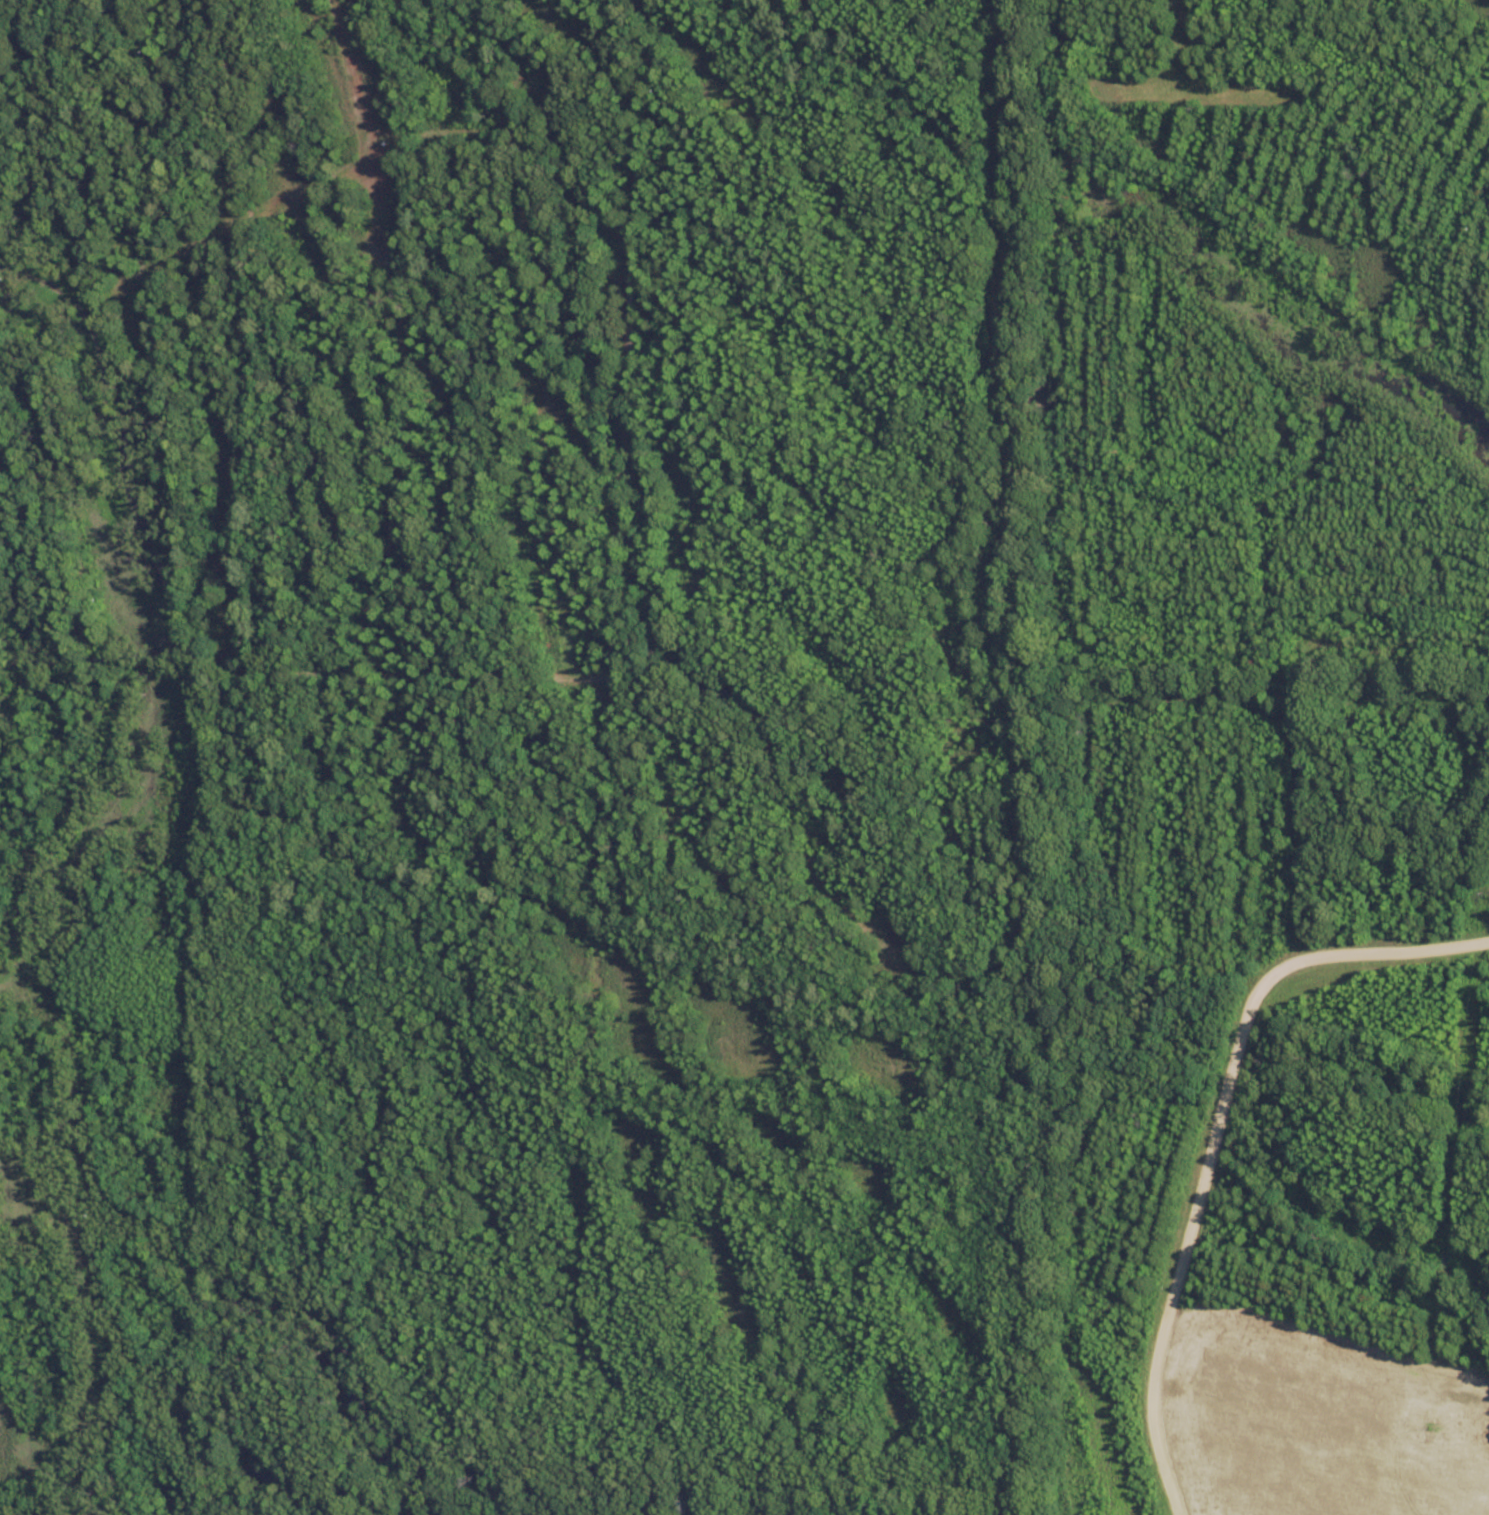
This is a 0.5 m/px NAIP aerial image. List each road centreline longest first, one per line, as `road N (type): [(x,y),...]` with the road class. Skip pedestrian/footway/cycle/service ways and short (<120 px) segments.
road 1 (residential): [(1171,1514),(1158,1471),(1153,1317),(1276,1019),(1322,988),(1488,971)]

